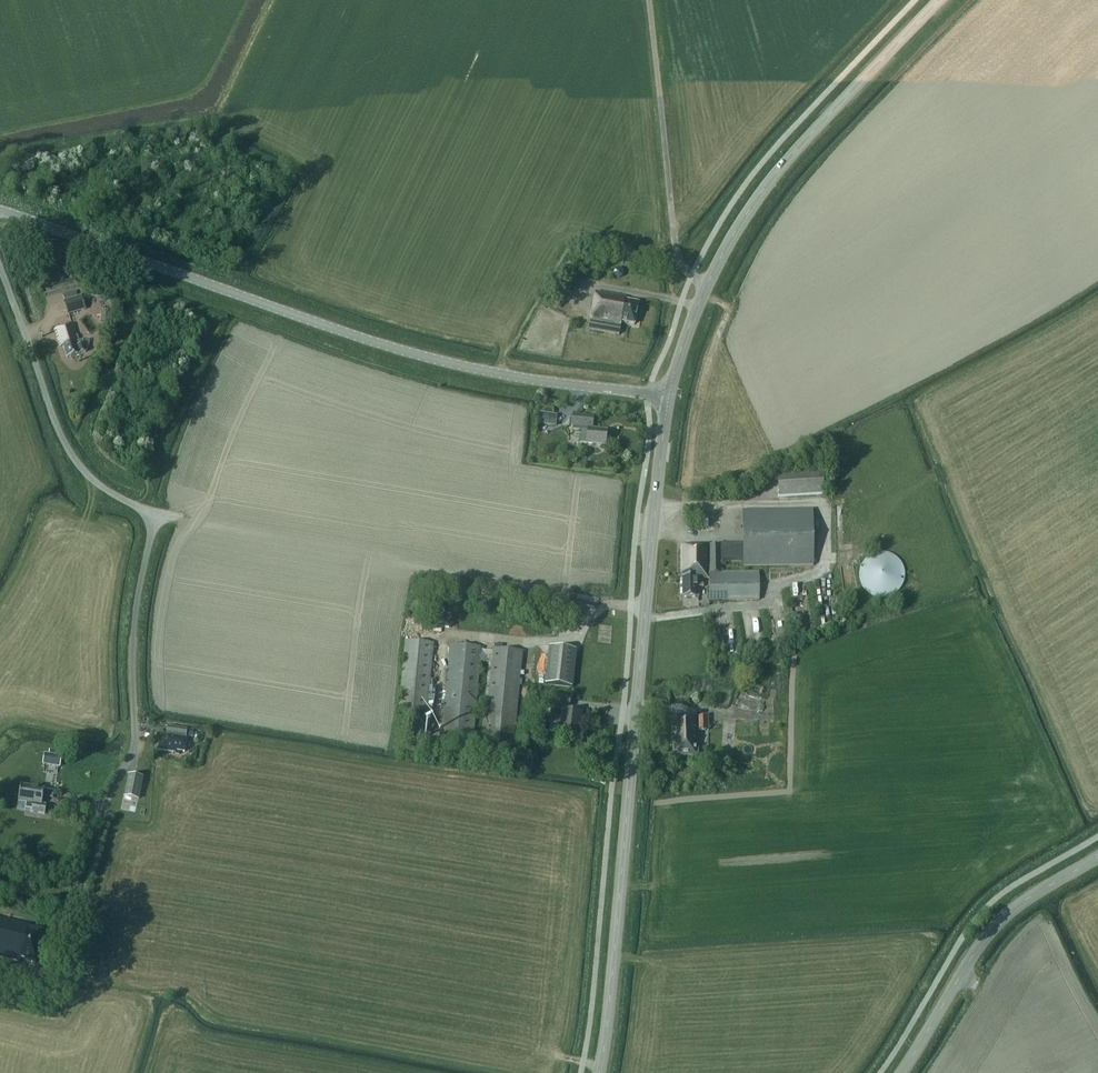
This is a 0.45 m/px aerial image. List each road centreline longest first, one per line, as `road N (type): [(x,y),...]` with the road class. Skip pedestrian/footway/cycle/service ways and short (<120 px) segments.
road 1 (tertiary): [(668,397),(535,380),(382,345),(0,212)]
road 2 (tertiary): [(599,1072),(668,397)]
road 3 (unclassified): [(104,814),(133,750),(134,631),(152,525),(68,451),(0,269)]
road 4 (tertiary): [(668,397),(694,315),(750,207),(940,0)]
road 5 (track): [(706,288),(679,265),(650,0)]
road 6 (secondary): [(905,1072),(999,922),(1097,856)]

